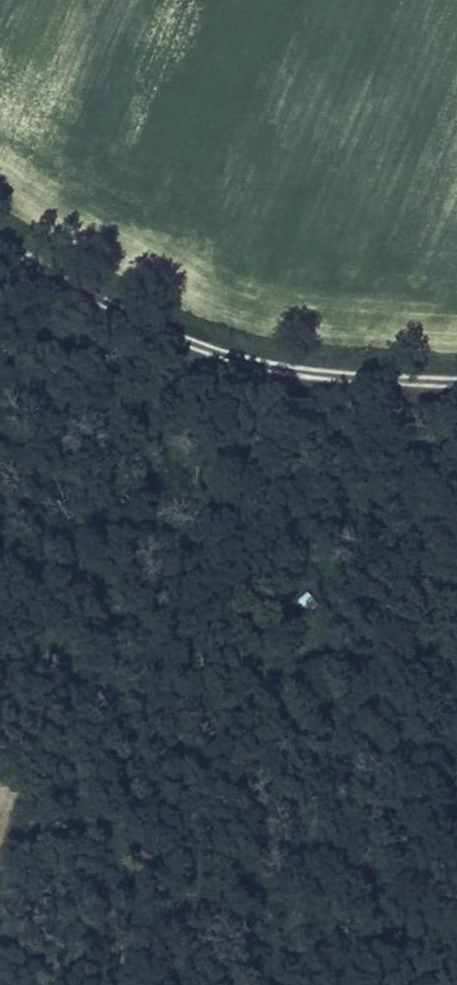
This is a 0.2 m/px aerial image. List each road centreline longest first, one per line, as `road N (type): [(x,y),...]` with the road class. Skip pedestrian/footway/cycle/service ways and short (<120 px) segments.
road 1 (unclassified): [(0,237),(198,346),(303,372),(456,382)]

